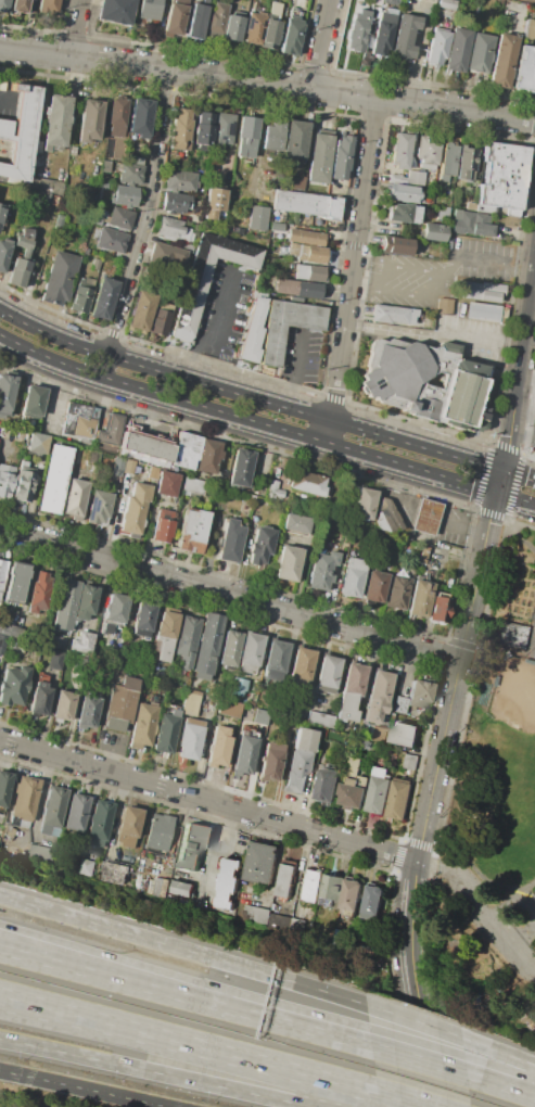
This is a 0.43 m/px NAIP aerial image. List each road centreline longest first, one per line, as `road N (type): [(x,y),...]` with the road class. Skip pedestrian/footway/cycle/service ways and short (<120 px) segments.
road 1 (residential): [(534,120),(0,48)]
road 2 (secondary): [(504,467),(107,355),(0,308)]
road 3 (secondary): [(0,337),(66,368),(496,494)]
road 4 (residential): [(459,660),(0,529)]
road 5 (residential): [(418,858),(0,740)]
road 6 (motorway): [(371,1006),(0,894)]
road 7 (residential): [(418,858),(496,494)]
road 8 (motorway): [(46,1007),(381,1095)]
road 9 (residential): [(377,98),(332,421)]
road 10 (residential): [(168,69),(148,218),(107,355)]
road 11 (residential): [(427,1106),(408,942),(418,858)]
road 12 (motorway): [(230,1005),(178,976),(0,923)]
road 13 (motorway): [(230,1005),(0,948)]
road 14 (residential): [(504,467),(534,258)]
road 15 (motorway): [(150,1071),(328,1106)]
road 16 (motorway): [(0,1071),(169,1106)]
road 17 (motorway): [(0,1039),(150,1071)]
road 18 (motorway): [(373,1046),(230,1005)]

